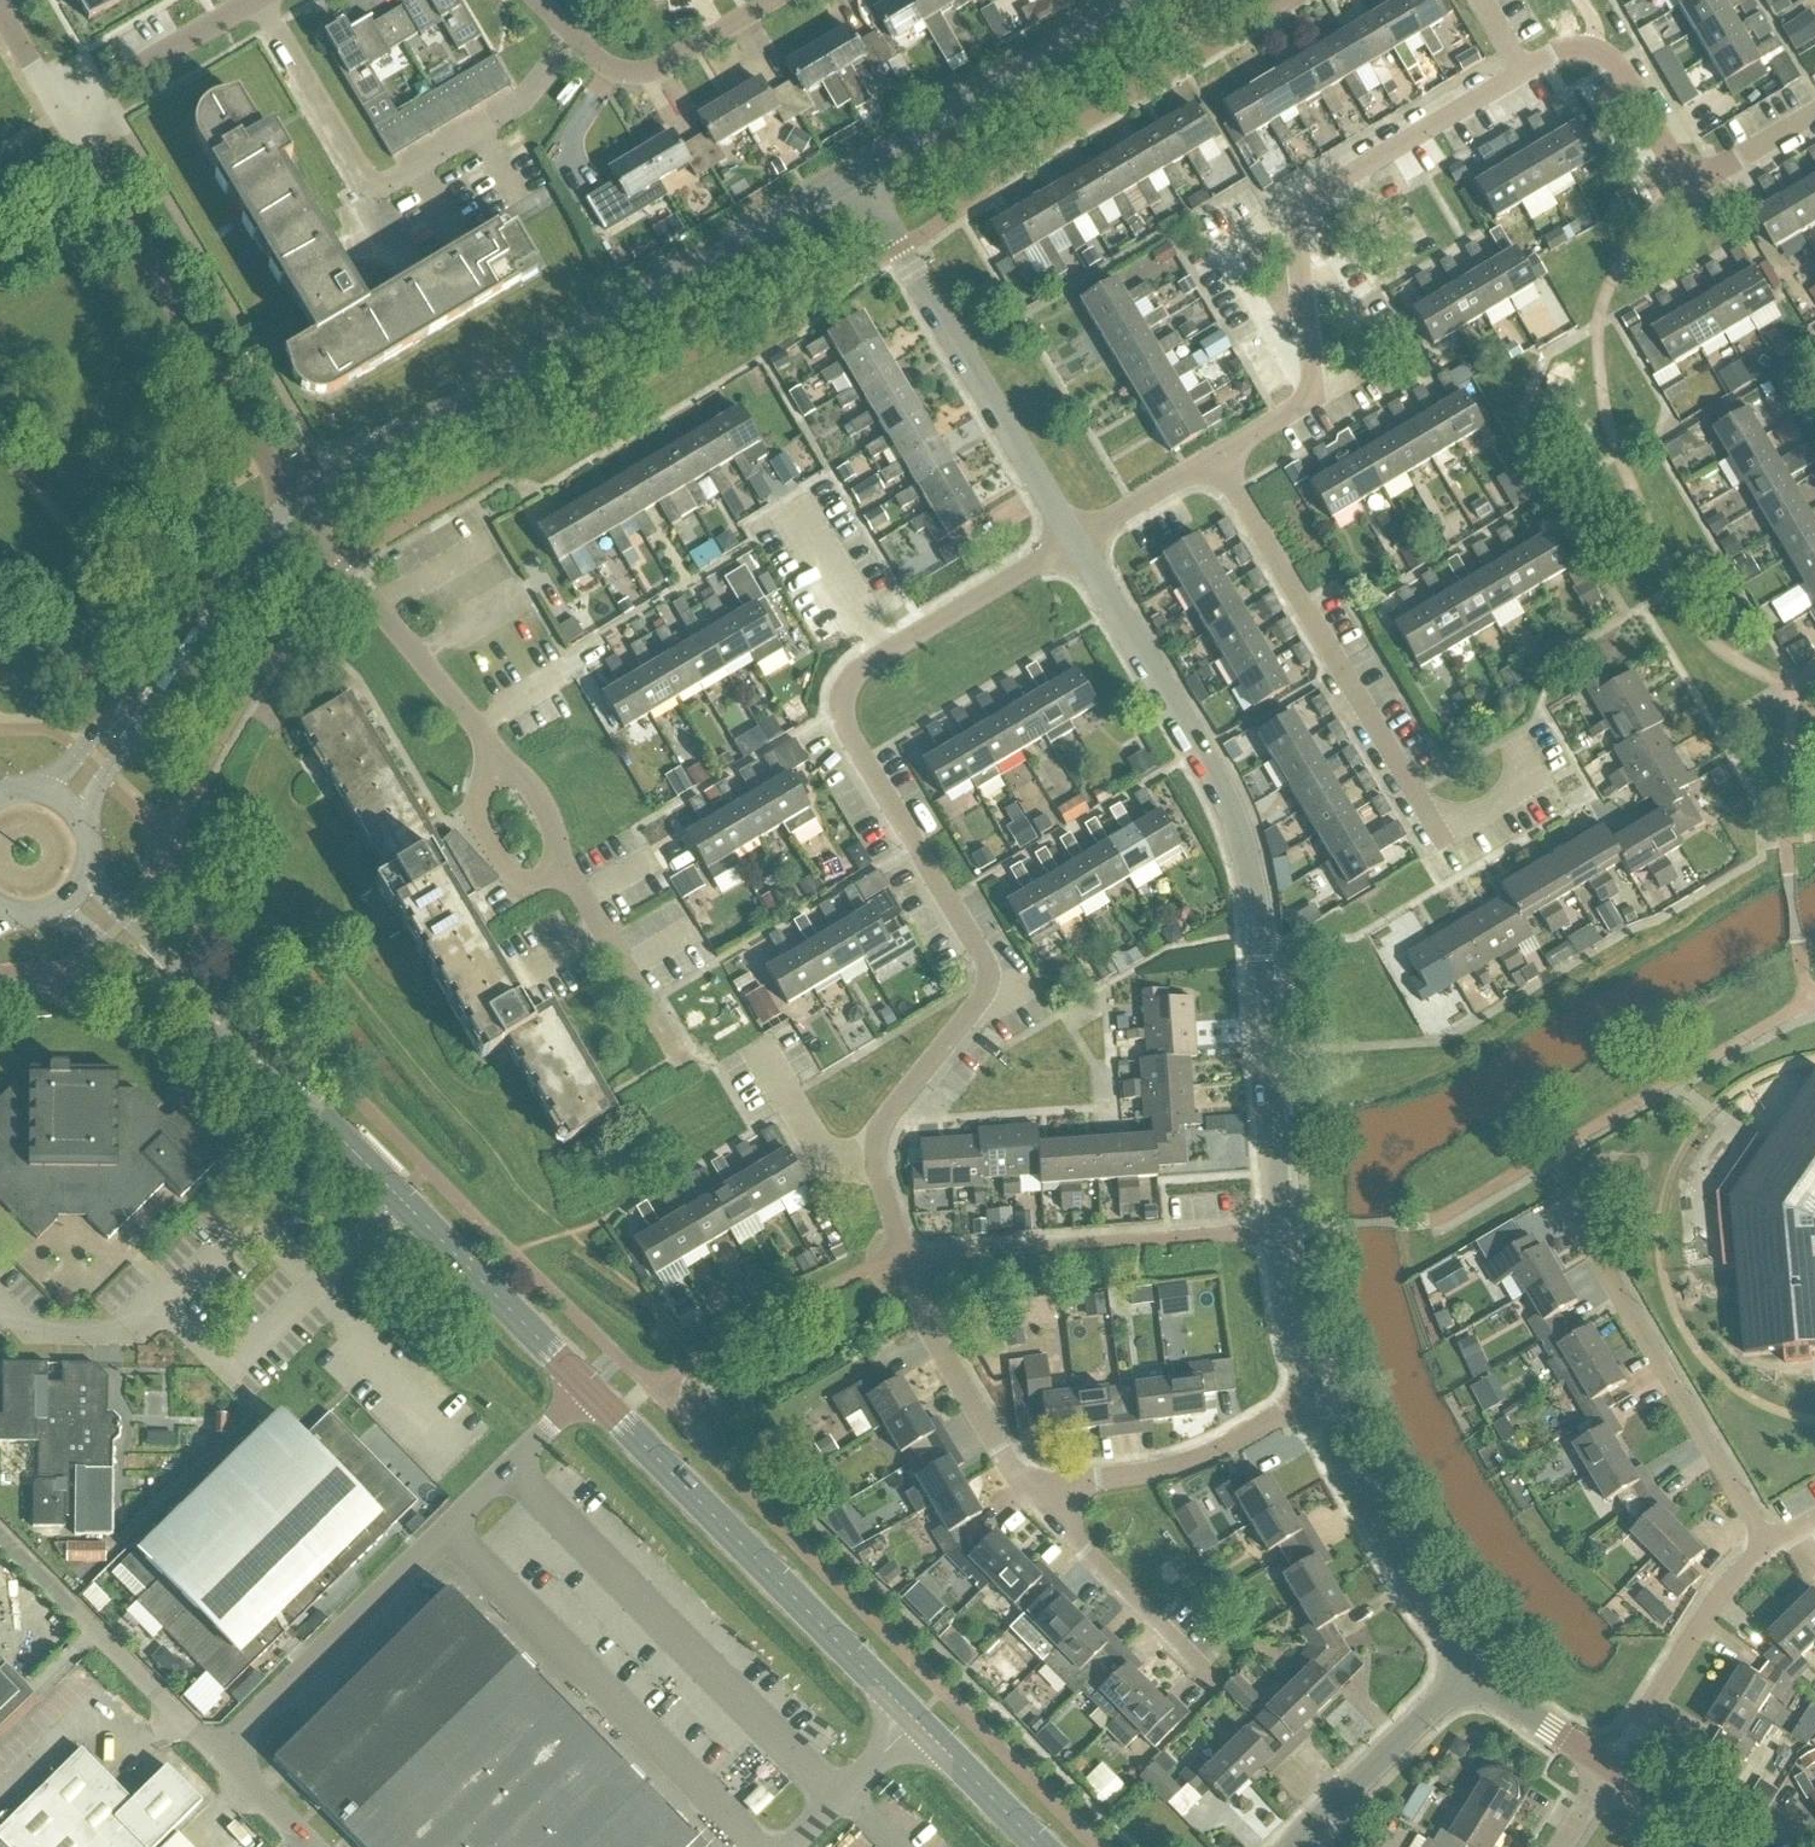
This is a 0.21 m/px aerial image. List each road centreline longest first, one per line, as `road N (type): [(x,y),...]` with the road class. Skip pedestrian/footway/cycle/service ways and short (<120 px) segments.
road 1 (residential): [(1034,1505),(930,1336),(875,1155),(881,1125),(979,1000),(986,970),(841,710),(859,667),(1074,543)]
road 2 (residential): [(1313,1403),(1284,1283),(1255,908),(1238,833),(1200,752),(1074,543)]
road 3 (tertiary): [(585,1394),(87,898)]
road 4 (residential): [(681,1065),(564,874),(538,799),(295,514)]
road 5 (tertiary): [(295,514),(337,480),(853,176)]
road 6 (residential): [(1509,741),(1534,782),(1437,838),(1217,460)]
road 7 (residential): [(1348,176),(1574,48),(1596,48),(1618,64),(1685,175),(1710,175),(1814,117)]
road 8 (residential): [(222,1765),(585,1394)]
road 9 (residential): [(264,5),(371,195),(519,110),(578,47)]
road 10 (residential): [(295,514),(60,114)]
road 11 (tertiary): [(910,1725),(585,1394)]
road 12 (residential): [(1074,543),(853,176)]
road 13 (residential): [(1770,1548),(1565,1208)]
road 14 (residential): [(1217,460),(1313,394),(1298,209),(1348,176)]
road 15 (tertiary): [(70,793),(228,575),(295,514)]
road 16 (tertiary): [(853,176),(1162,0)]
road 17 (residential): [(222,1765),(0,1548)]
road 18 (residential): [(1474,1667),(1376,1530),(1313,1403)]
road 19 (residential): [(1034,1505),(1067,1489),(1166,1477),(1313,1403)]
road 20 (residential): [(1617,1767),(1731,1582),(1770,1548)]
road 21 (residential): [(1295,1846),(1474,1667)]
road 22 (residential): [(1205,1679),(1034,1505)]
road 23 (residential): [(578,47),(634,78),(692,58),(788,0)]
road 24 (residential): [(60,114),(264,5)]
road 25 (residential): [(1617,1767),(1505,1696),(1474,1667)]
road 26 (residential): [(784,1846),(910,1725)]
road 27 (tertiary): [(1031,1846),(910,1725)]
road 28 (residential): [(1074,543),(1217,460)]
road 29 (residential): [(1617,1767),(1746,1846)]

